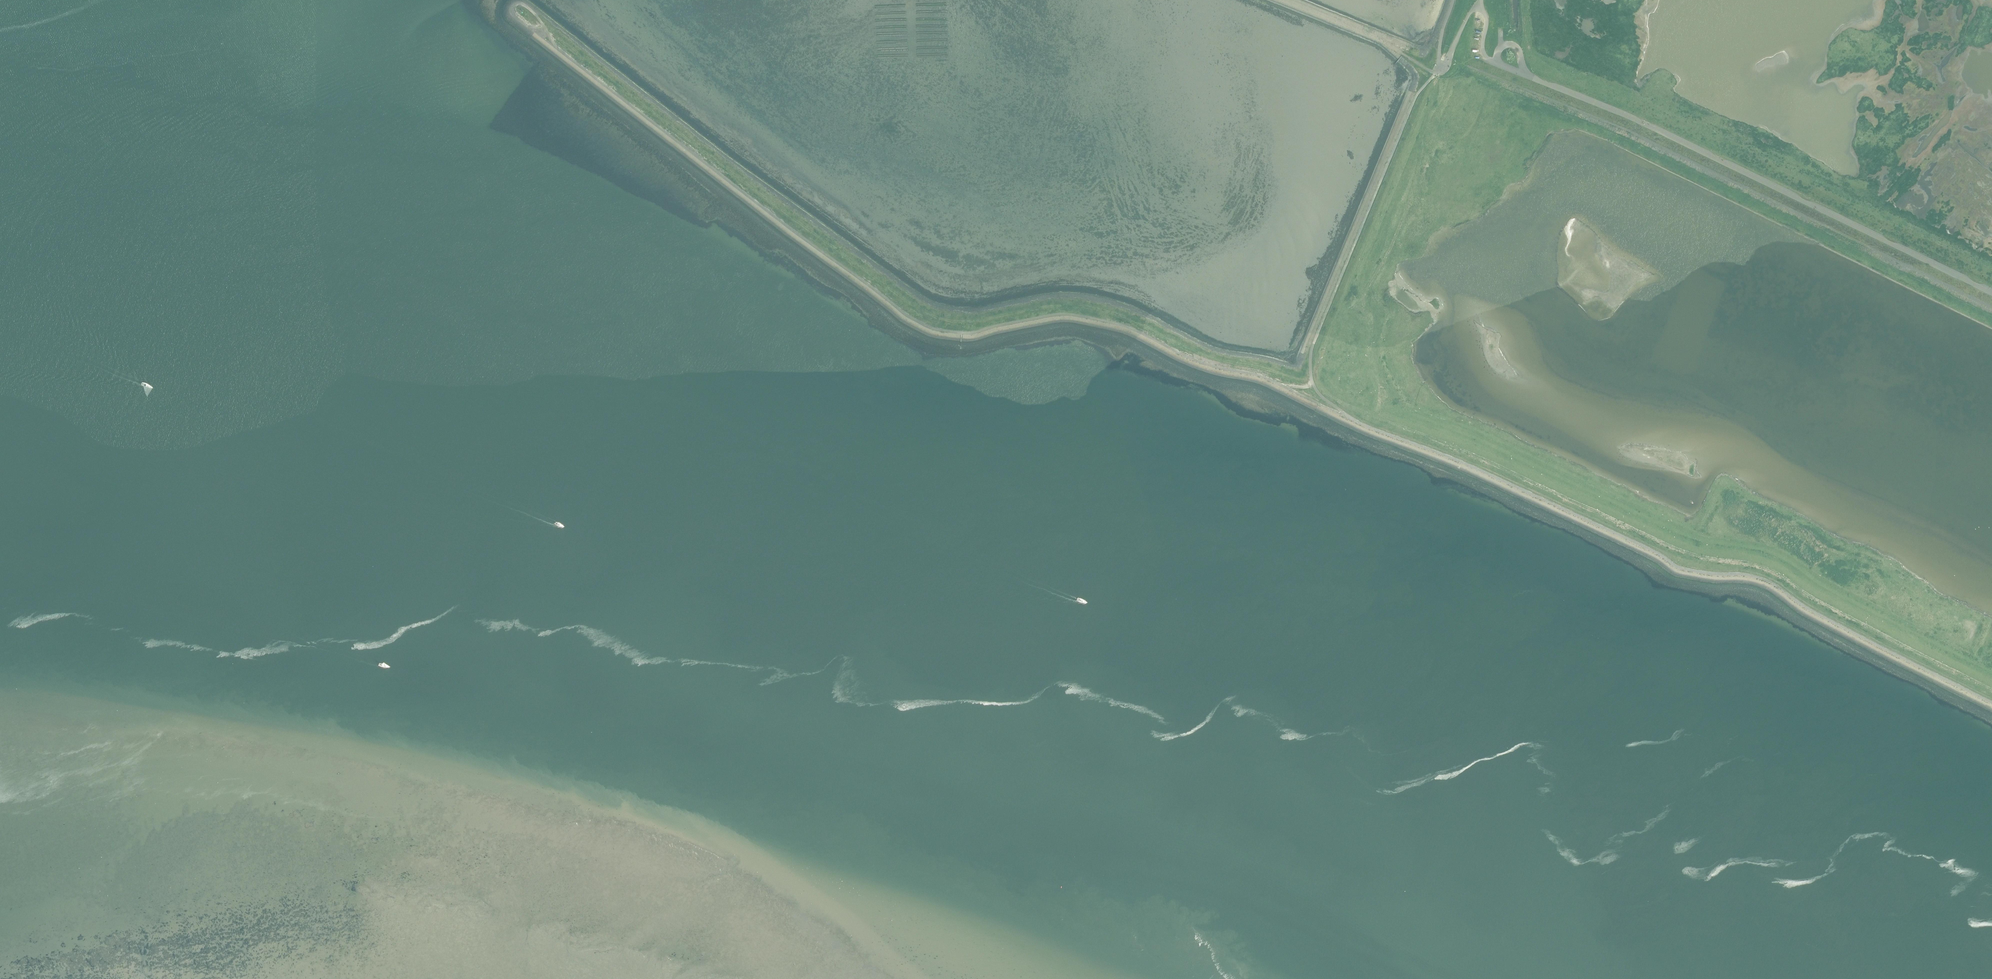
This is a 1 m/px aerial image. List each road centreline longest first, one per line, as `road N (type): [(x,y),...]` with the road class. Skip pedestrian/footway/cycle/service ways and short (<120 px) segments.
road 1 (unclassified): [(1991,292),(1705,151),(1527,77)]

